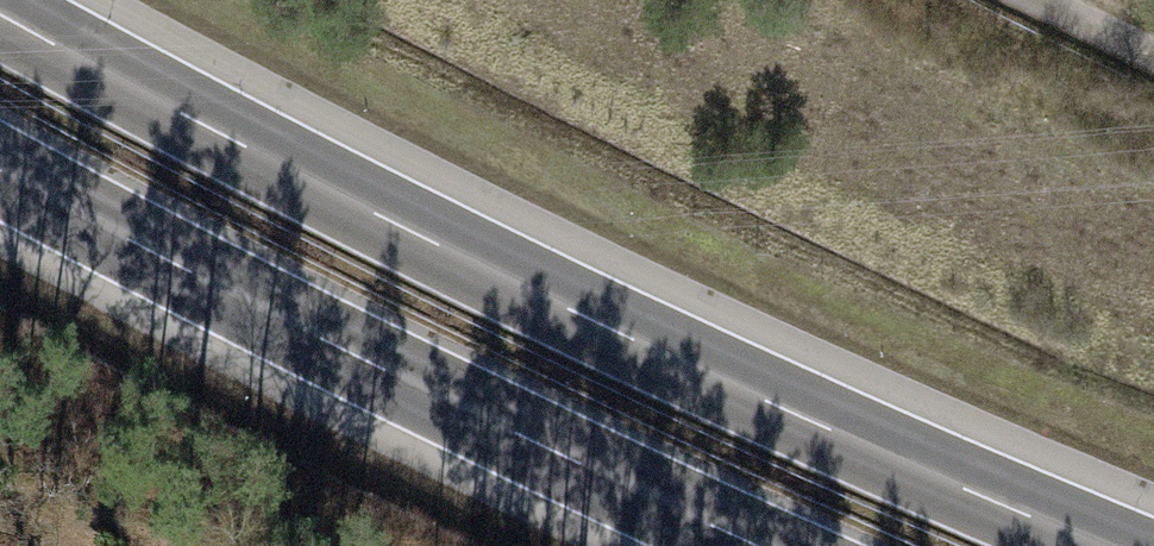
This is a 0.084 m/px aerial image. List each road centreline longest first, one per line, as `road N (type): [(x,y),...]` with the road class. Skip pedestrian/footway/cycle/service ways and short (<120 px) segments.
road 1 (motorway): [(1106,545),(438,244),(0,13)]
road 2 (motorway): [(0,169),(157,257),(753,545)]
road 3 (unclassified): [(1153,53),(1042,0)]

